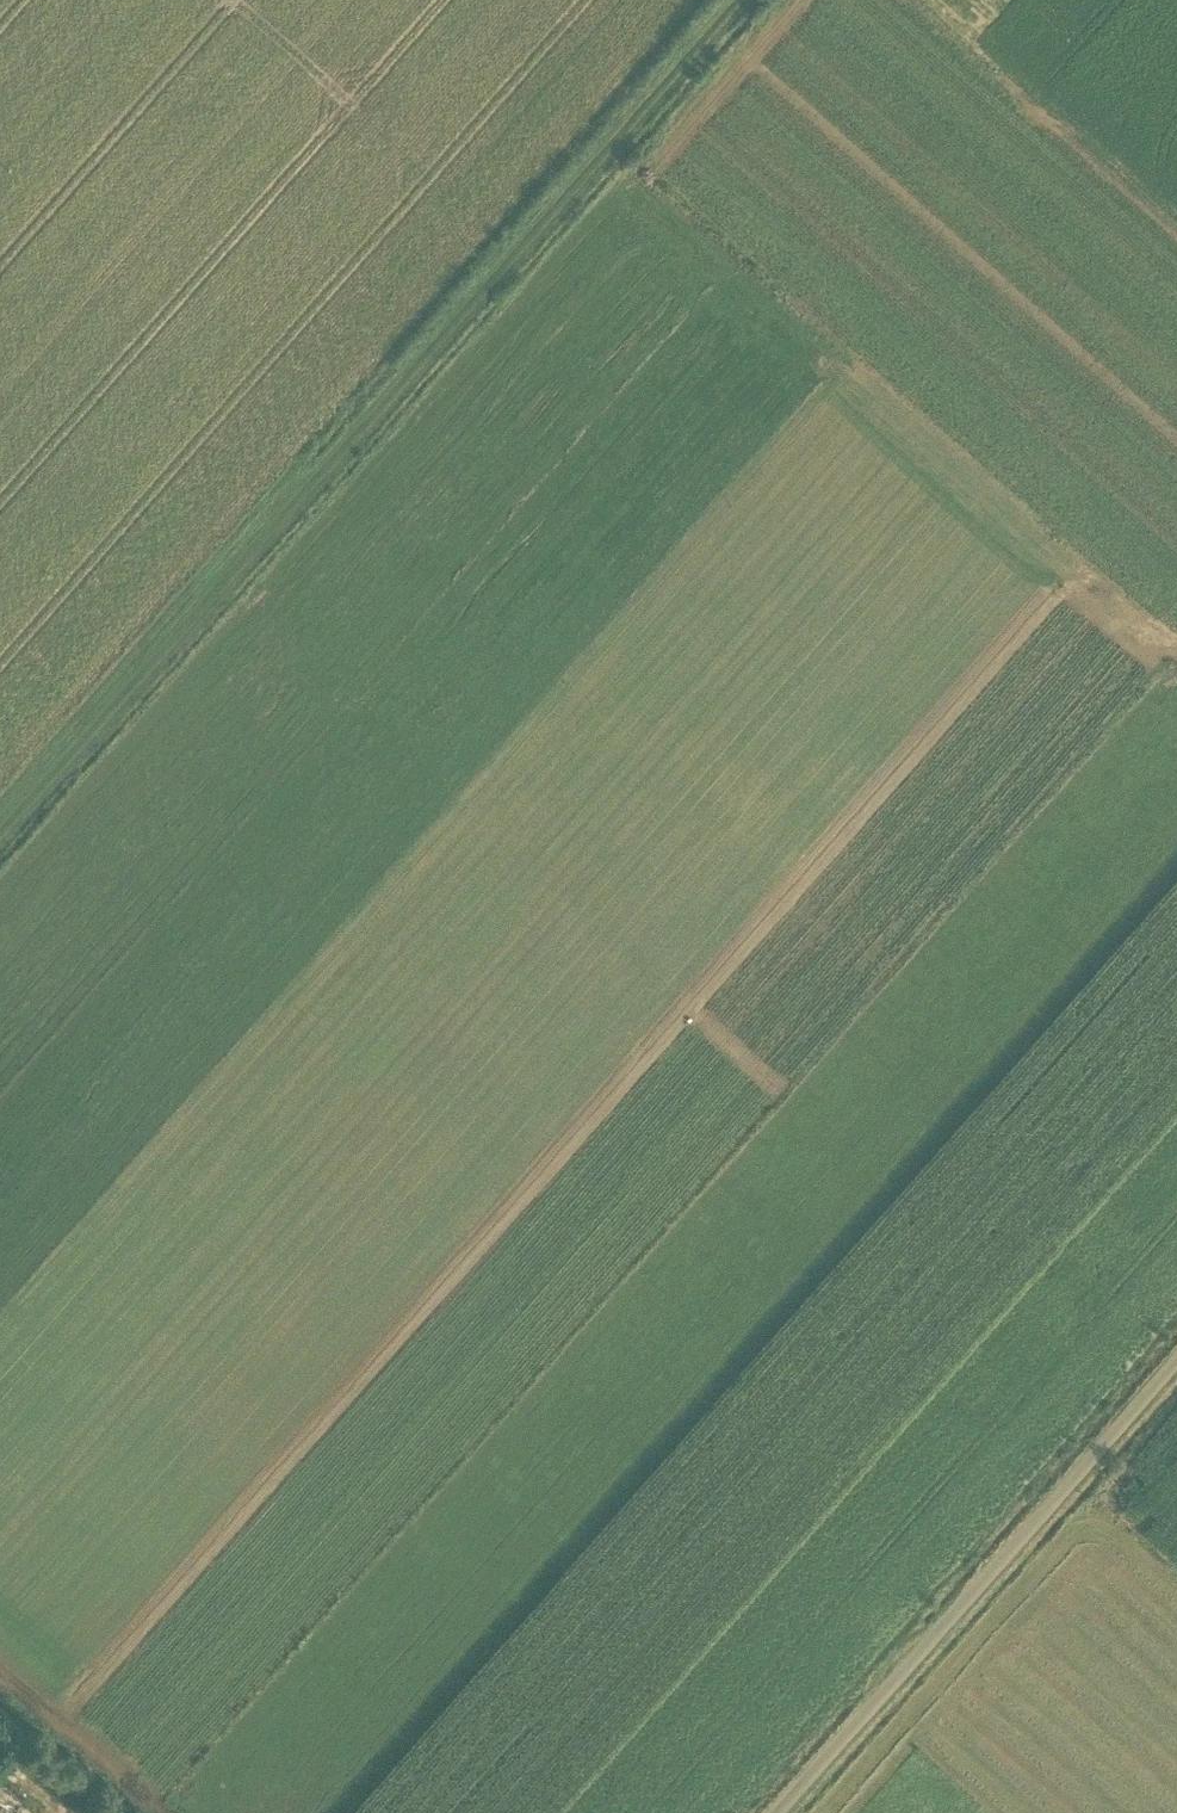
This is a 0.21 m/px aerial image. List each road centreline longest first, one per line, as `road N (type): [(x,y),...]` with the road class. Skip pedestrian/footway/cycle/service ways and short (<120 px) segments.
road 1 (track): [(739,0),(0,865)]
road 2 (unclassified): [(766,1812),(1176,1349)]

